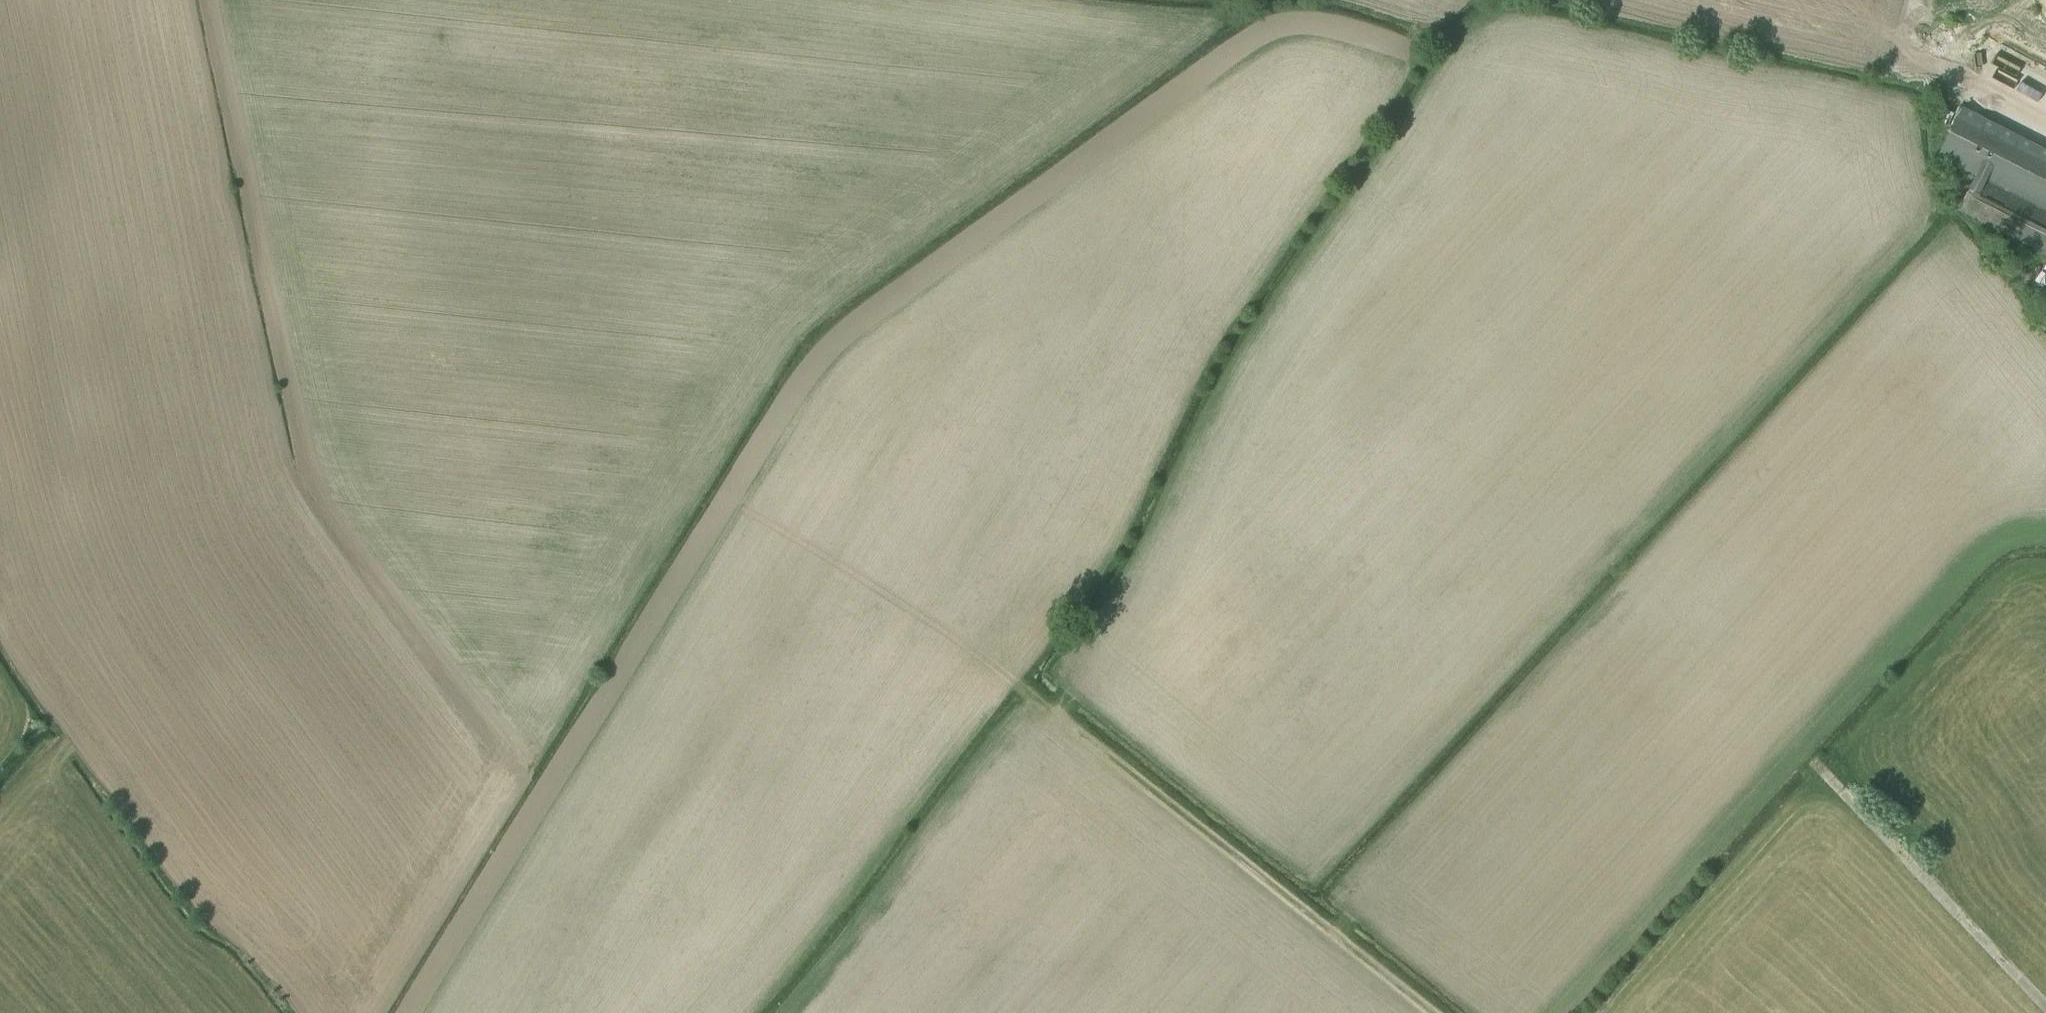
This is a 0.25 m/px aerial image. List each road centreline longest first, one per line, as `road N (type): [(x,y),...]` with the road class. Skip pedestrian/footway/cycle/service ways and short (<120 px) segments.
road 1 (track): [(1943,0),(1936,32),(1951,83),(1970,104),(2045,129)]

